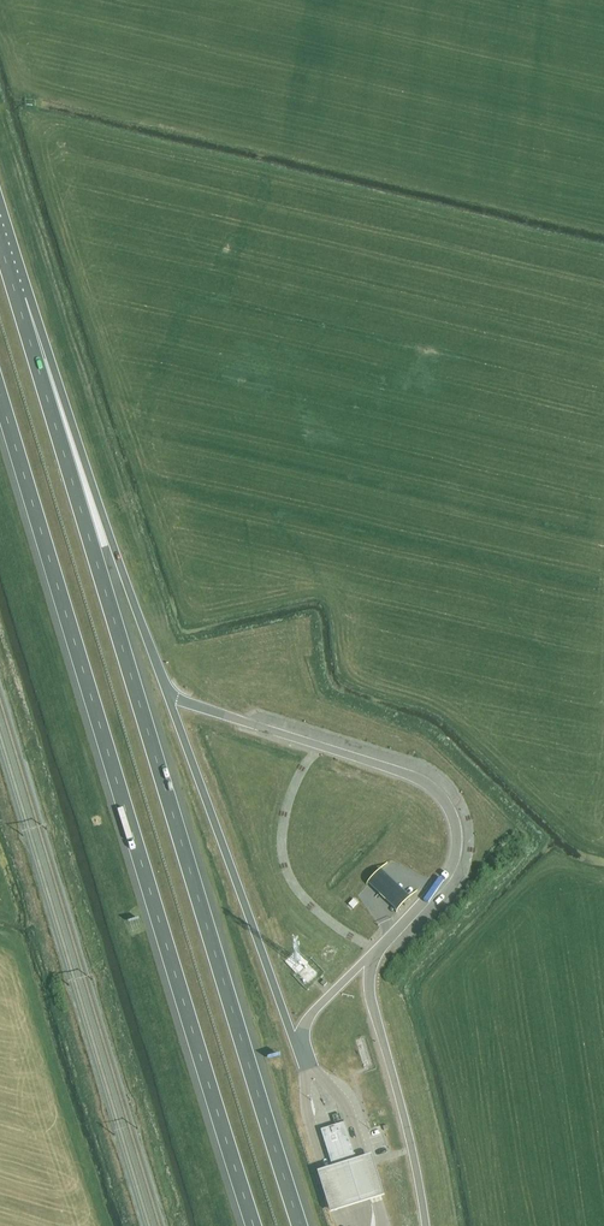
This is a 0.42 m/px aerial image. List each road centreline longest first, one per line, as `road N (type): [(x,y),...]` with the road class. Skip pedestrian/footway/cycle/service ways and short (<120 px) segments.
road 1 (motorway): [(300,1225),(1,245)]
road 2 (motorway): [(0,399),(254,1225)]
road 3 (motorway): [(168,691),(30,296),(1,245)]

